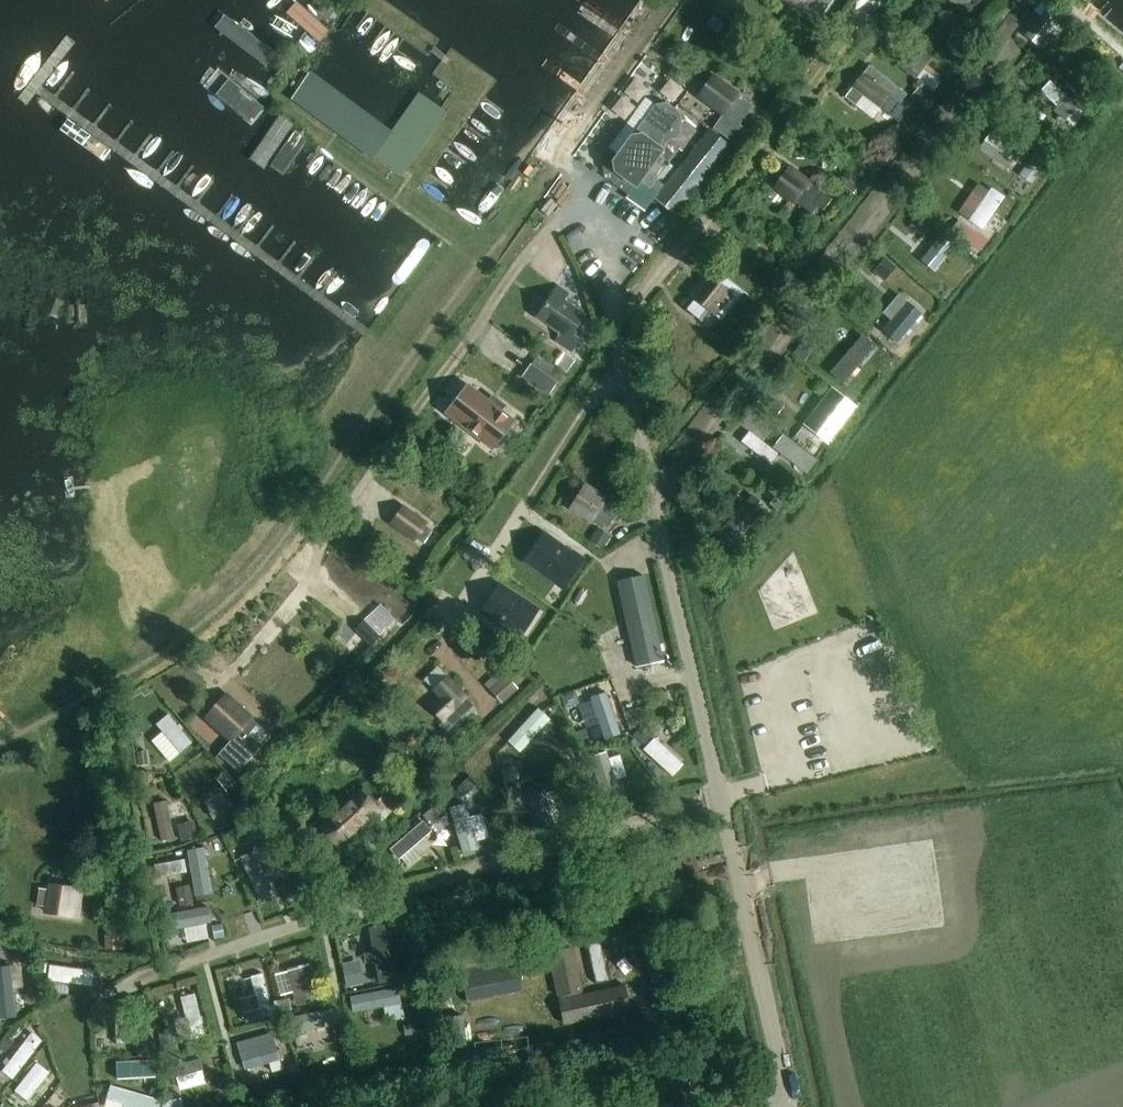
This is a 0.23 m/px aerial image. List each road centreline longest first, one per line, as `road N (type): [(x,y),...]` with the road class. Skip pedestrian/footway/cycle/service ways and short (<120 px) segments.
road 1 (unclassified): [(791,1106),(655,493)]

